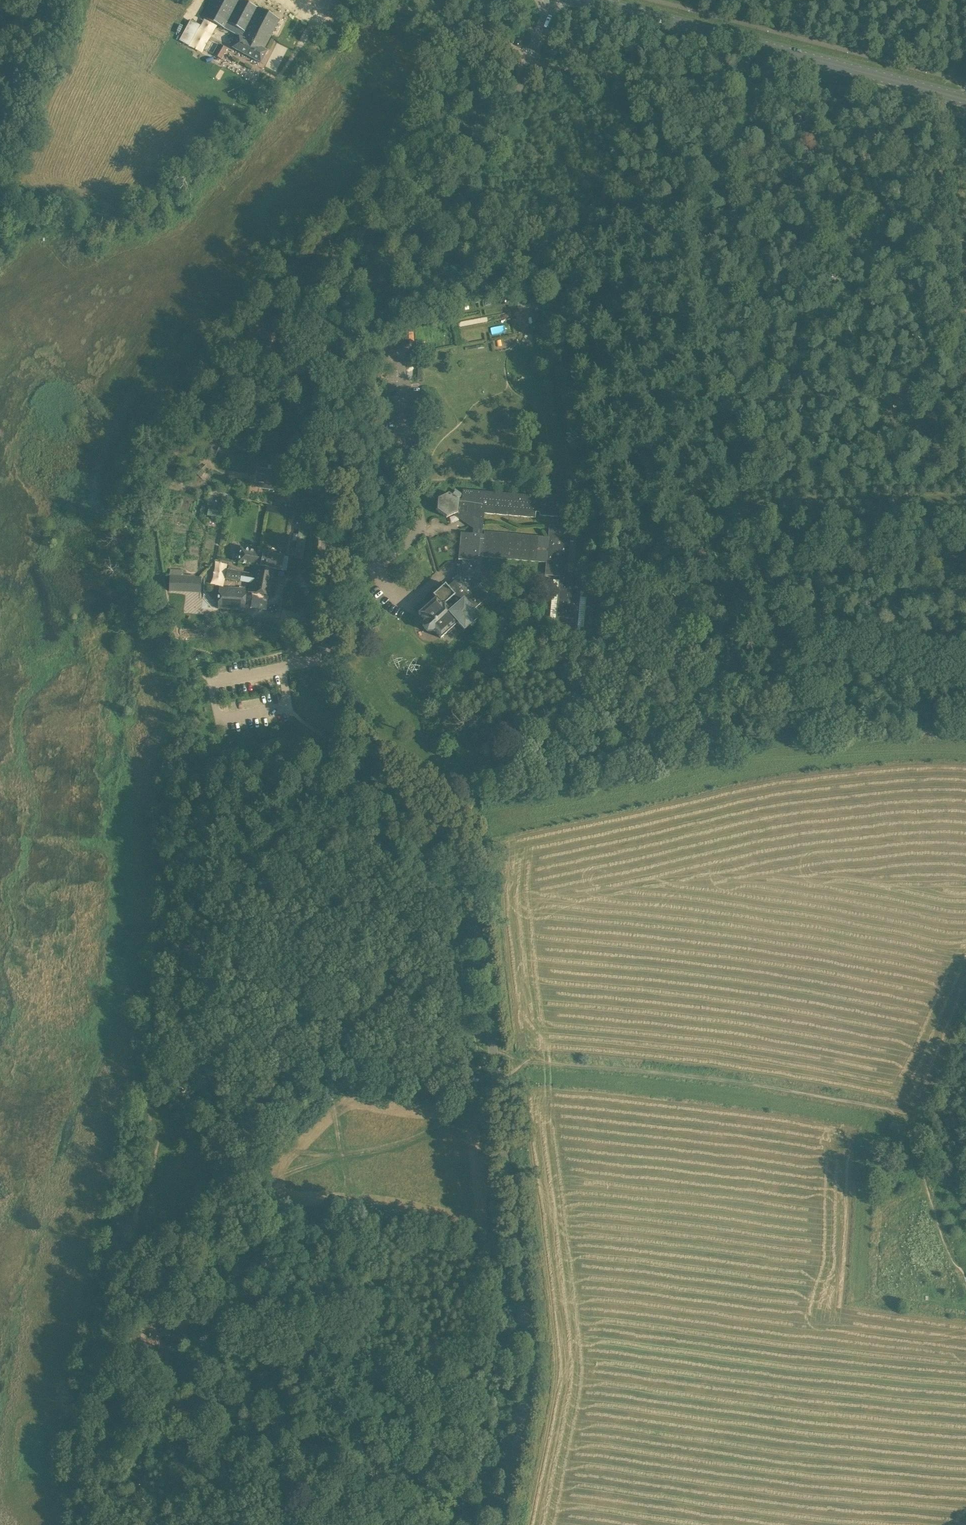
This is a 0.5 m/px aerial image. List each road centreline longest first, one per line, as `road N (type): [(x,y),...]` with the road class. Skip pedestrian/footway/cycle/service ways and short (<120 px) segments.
road 1 (tertiary): [(497,1524),(530,1364),(470,857),(458,819),(380,763),(338,693),(324,635),(326,461),(342,327),(491,145),(530,59)]
road 2 (secondary): [(965,100),(637,12)]
road 3 (track): [(406,595),(412,637),(438,654),(482,631),(512,599)]
road 4 (unclassified): [(530,59),(383,0)]

